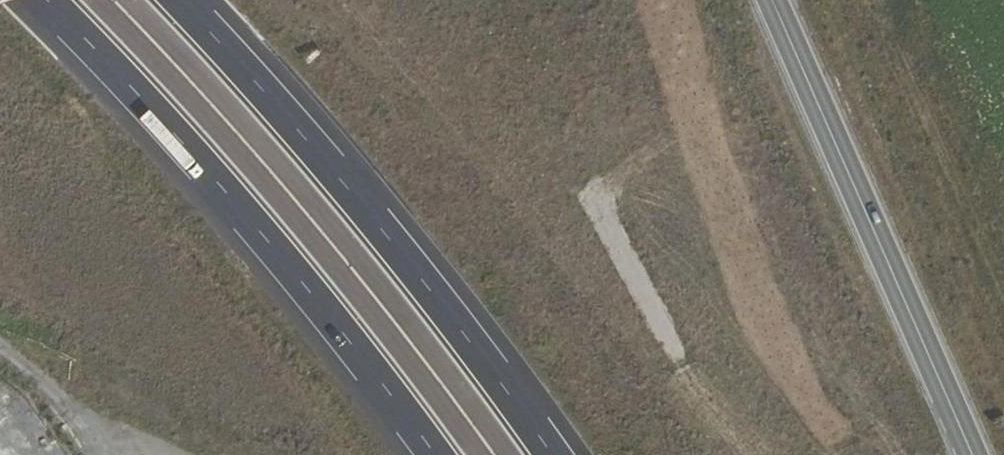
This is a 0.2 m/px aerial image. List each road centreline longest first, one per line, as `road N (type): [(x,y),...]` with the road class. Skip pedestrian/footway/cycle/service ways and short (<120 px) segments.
road 1 (trunk): [(42,0),(260,230),(437,454)]
road 2 (trunk): [(562,454),(349,181),(178,0)]
road 3 (secondary): [(975,454),(778,0)]

